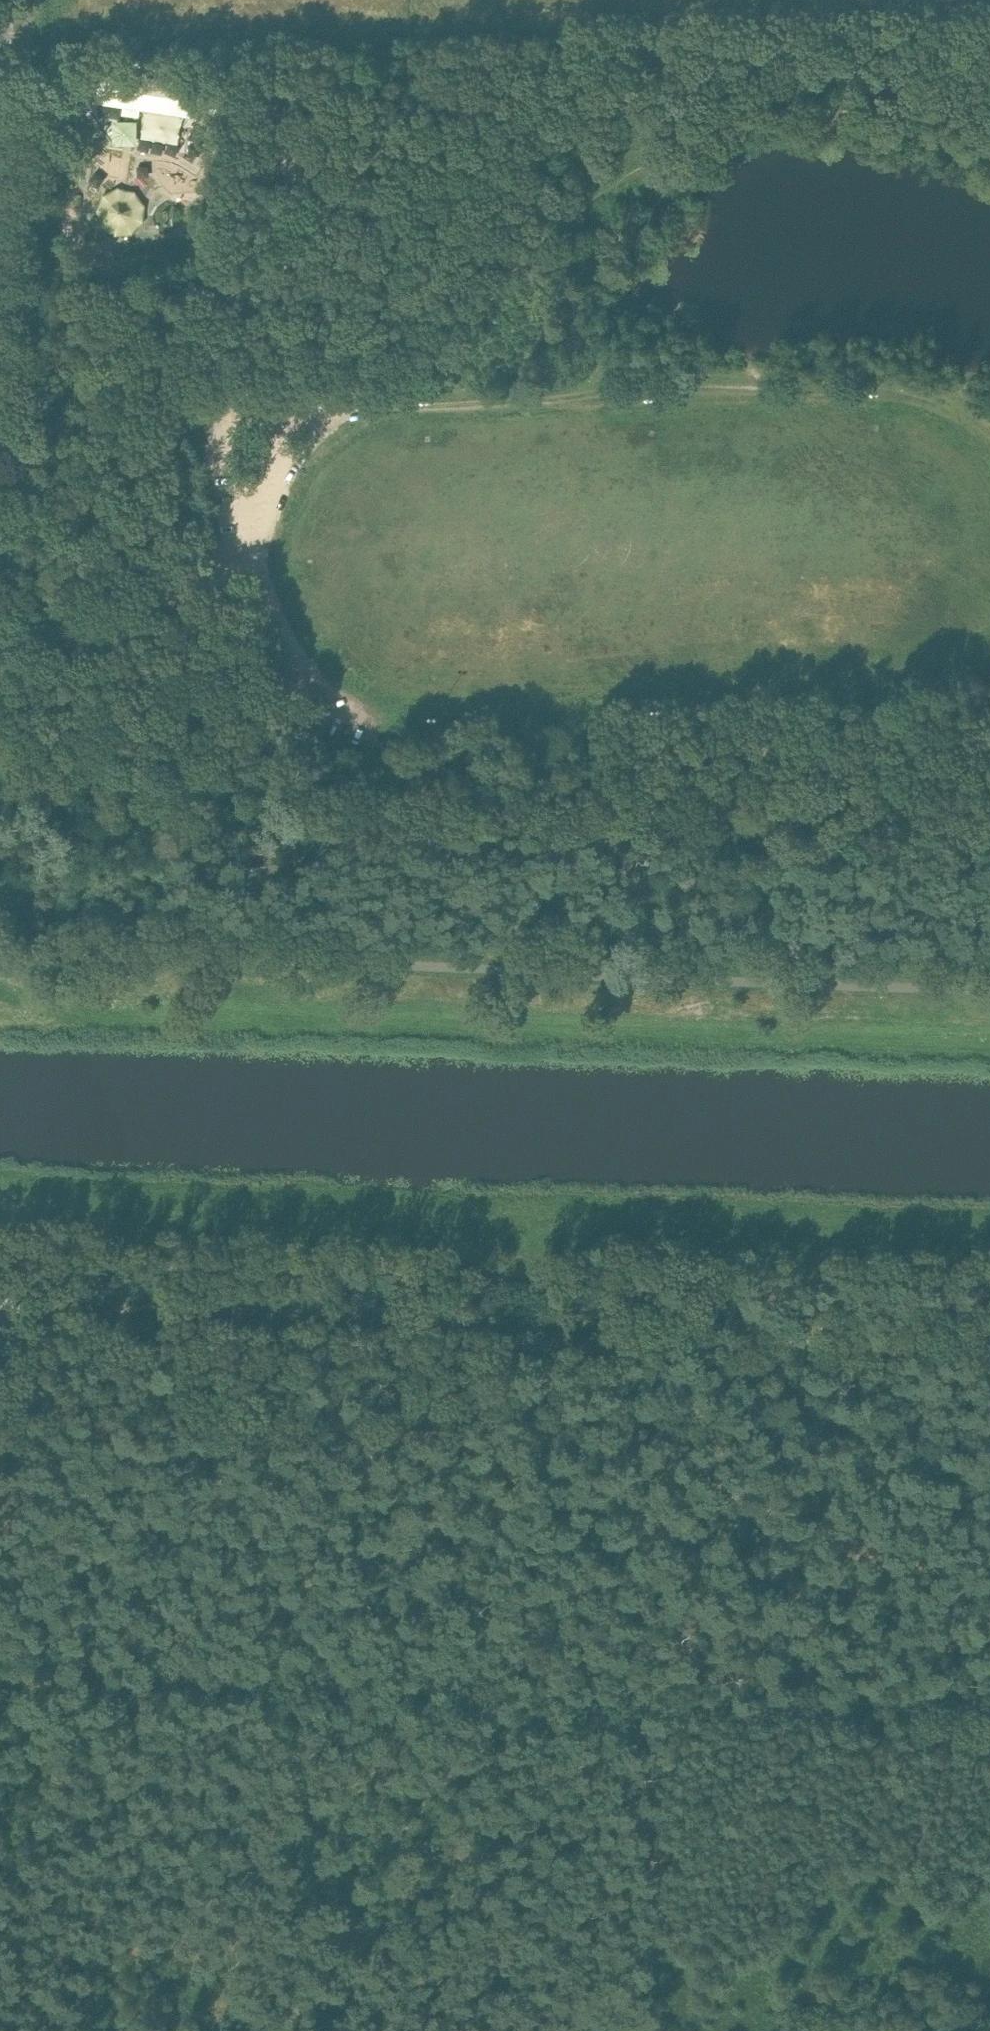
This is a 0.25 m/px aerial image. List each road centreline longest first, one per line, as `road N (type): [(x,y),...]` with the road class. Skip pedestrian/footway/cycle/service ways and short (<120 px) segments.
road 1 (track): [(989,1324),(0,1299)]
road 2 (track): [(345,738),(370,760),(443,771),(532,809),(638,825),(989,830)]
road 3 (track): [(442,345),(304,351),(272,364),(271,374)]

